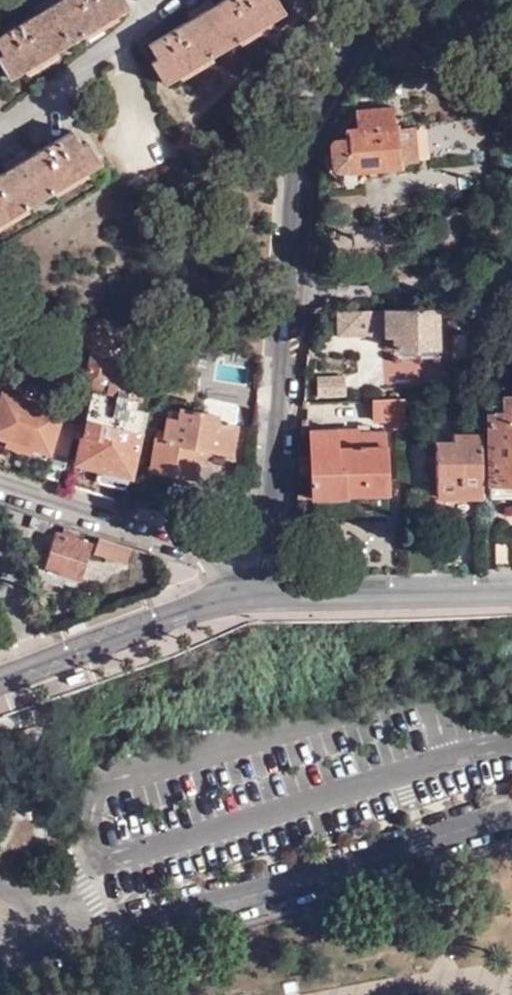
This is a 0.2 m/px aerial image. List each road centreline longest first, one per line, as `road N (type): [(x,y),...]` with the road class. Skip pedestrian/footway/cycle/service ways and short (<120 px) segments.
road 1 (tertiary): [(385,0),(306,160),(266,593)]
road 2 (residential): [(0,480),(207,550),(227,598)]
road 3 (secondary): [(511,589),(266,593)]
road 4 (secondary): [(227,598),(0,679)]

